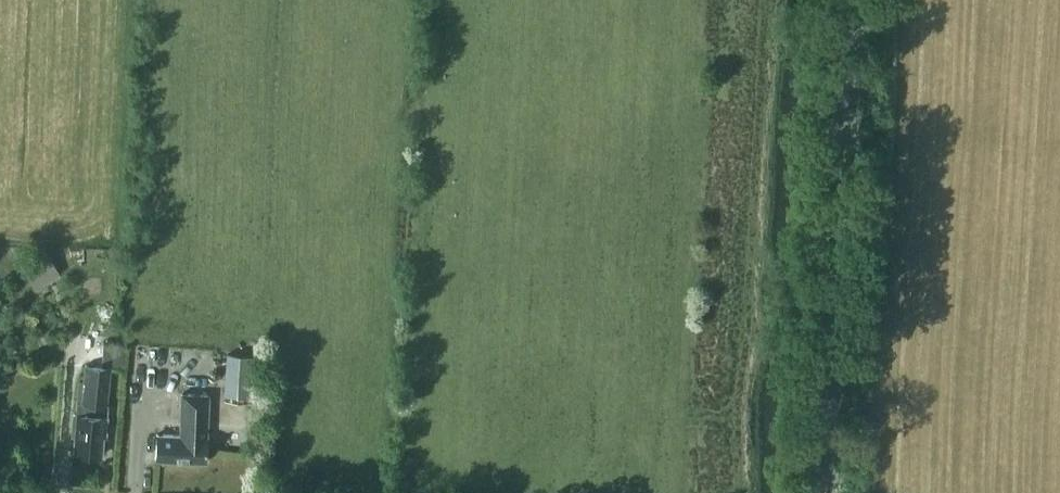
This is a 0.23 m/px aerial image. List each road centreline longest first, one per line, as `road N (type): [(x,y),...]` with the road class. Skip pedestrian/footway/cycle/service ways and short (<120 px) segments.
road 1 (tertiary): [(826,492),(850,0)]

